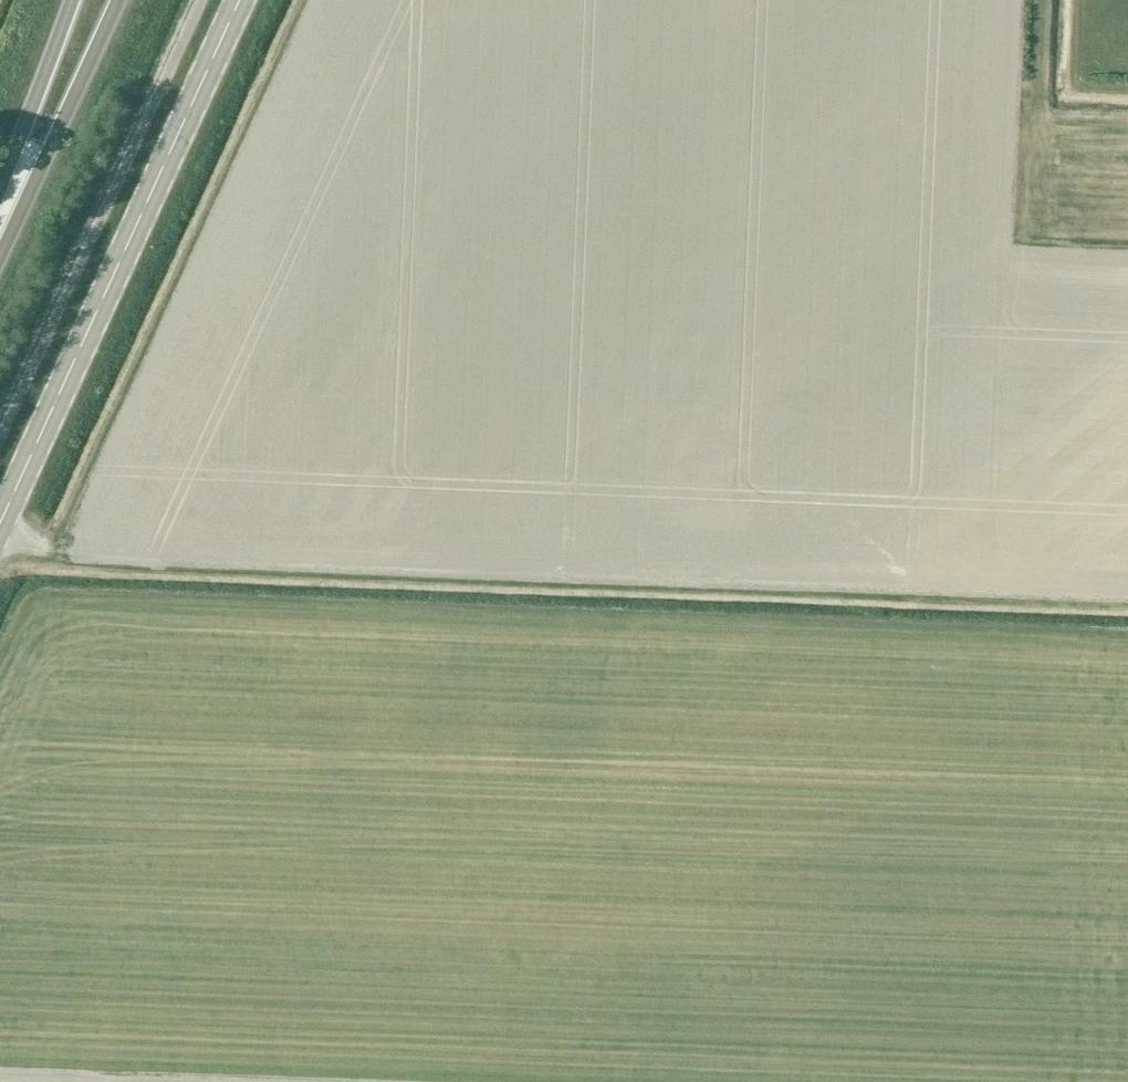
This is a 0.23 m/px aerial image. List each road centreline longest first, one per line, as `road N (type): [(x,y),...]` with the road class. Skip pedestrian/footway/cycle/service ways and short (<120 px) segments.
road 1 (secondary): [(0,522),(248,0)]
road 2 (trunk): [(0,239),(119,0)]
road 3 (trunk): [(73,0),(0,206)]

